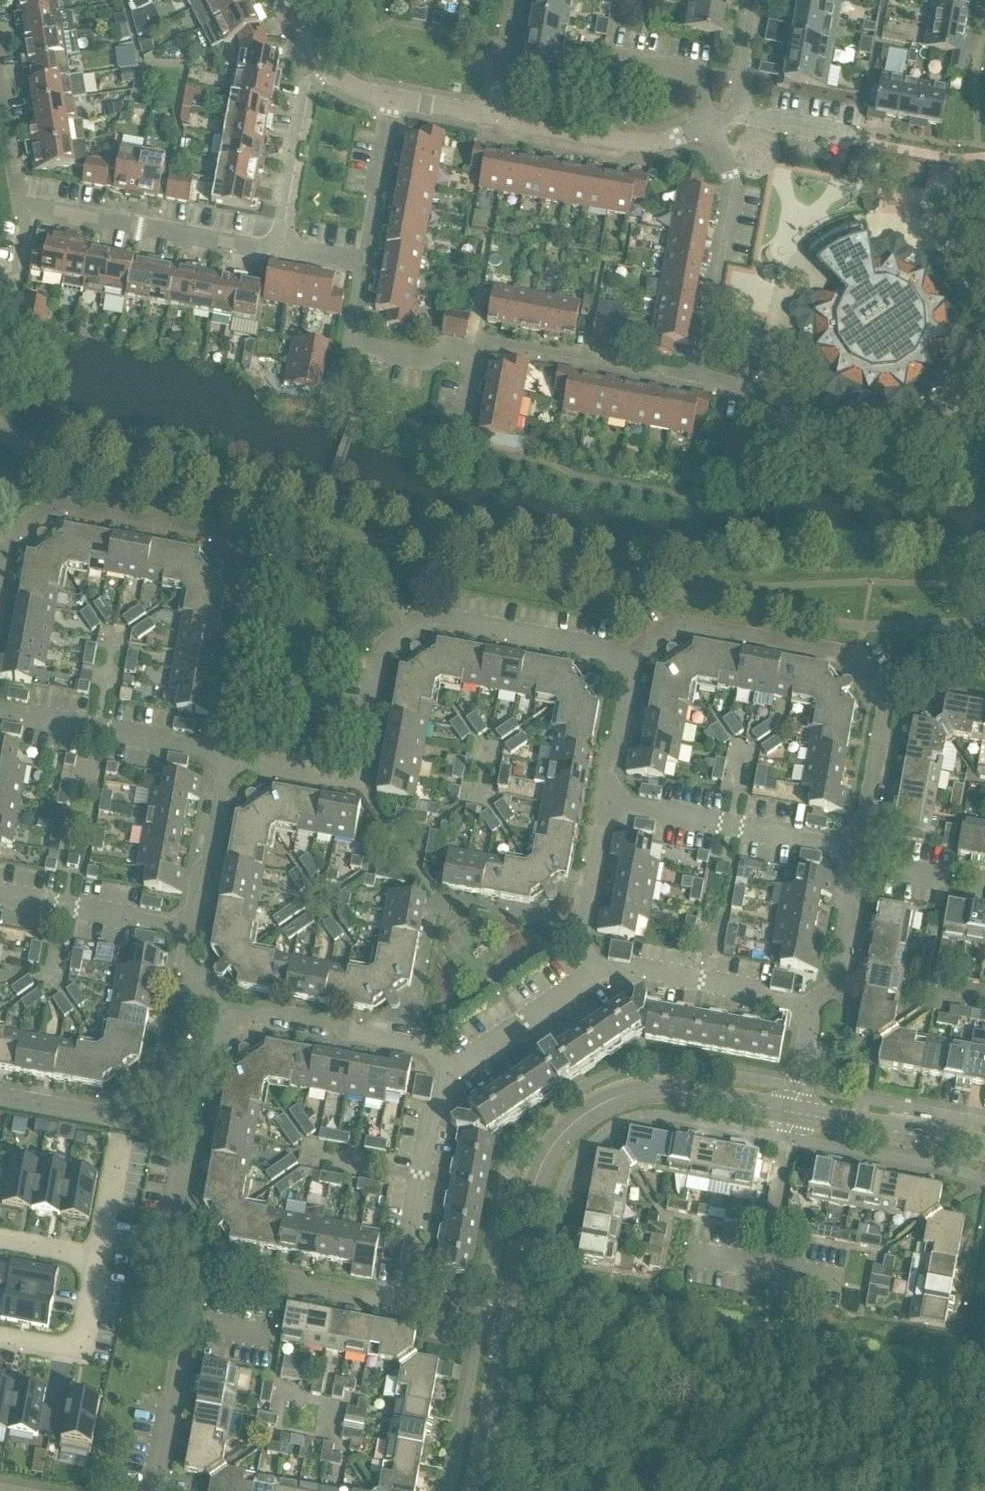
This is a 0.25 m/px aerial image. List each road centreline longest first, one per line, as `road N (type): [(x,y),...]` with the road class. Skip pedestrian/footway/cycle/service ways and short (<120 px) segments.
road 1 (residential): [(224,755),(351,782),(378,650),(426,619),(605,650),(616,665)]
road 2 (residential): [(744,110),(694,379),(492,343),(476,351)]
road 3 (residential): [(858,857),(886,694),(834,647),(672,622),(616,665)]
road 4 (tertiary): [(794,1111),(638,1092),(570,1126),(533,1188),(511,1325)]
road 5 (residential): [(0,578),(8,538),(63,506),(221,538),(247,558),(257,582)]
road 6 (residential): [(744,110),(665,142),(492,112)]
road 7 (residential): [(858,857),(834,843),(606,801)]
road 8 (residential): [(276,249),(26,211)]
road 9 (residential): [(448,1074),(427,1048),(353,1034),(345,1024),(266,1011),(238,1028)]
road 10 (residential): [(394,1299),(430,1116),(448,1074)]
road 11 (residential): [(154,1490),(199,1265)]
road 12 (residential): [(224,755),(0,709)]
road 13 (residential): [(599,971),(814,1003)]
road 14 (residential): [(394,1299),(199,1265)]
road 15 (residential): [(199,1265),(170,1225),(189,1134),(161,1087)]
road 16 (tertiary): [(984,1146),(794,1111)]
road 17 (residential): [(187,931),(0,895)]
road 18 (residential): [(276,249),(306,86),(323,69)]
road 19 (residential): [(448,1074),(599,971)]
road 20 (residential): [(187,931),(224,755)]
road 21 (residential): [(606,801),(581,945),(599,971)]
road 22 (residential): [(224,755),(257,582)]
road 23 (residential): [(0,1336),(76,1351),(95,1258)]
road 24 (residential): [(161,1087),(112,1118),(0,1097)]
road 25 (tertiary): [(511,1325),(476,1490)]
road 26 (residential): [(367,260),(396,98)]
road 27 (residential): [(769,1267),(794,1111)]
road 28 (residential): [(814,1003),(838,978),(858,857)]
road 29 (residential): [(616,665),(628,687),(606,801)]
road 30 (residential): [(26,211),(0,82)]
road 31 (residential): [(476,351),(416,358),(346,348)]
road 32 (residential): [(984,881),(858,857)]
road 33 (residential): [(863,132),(744,110)]

